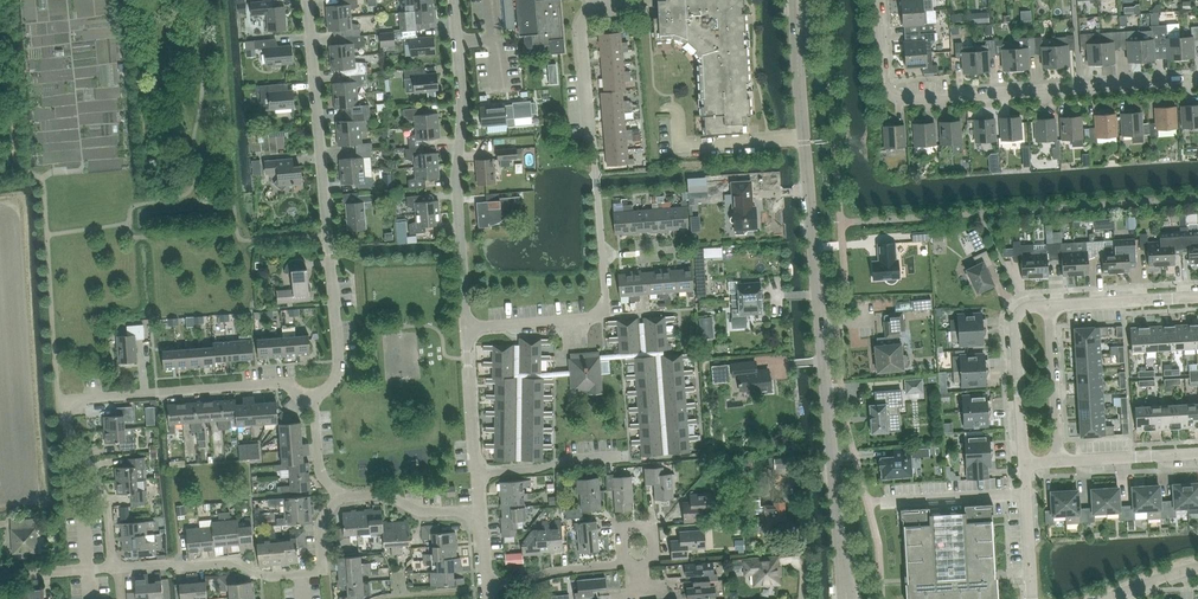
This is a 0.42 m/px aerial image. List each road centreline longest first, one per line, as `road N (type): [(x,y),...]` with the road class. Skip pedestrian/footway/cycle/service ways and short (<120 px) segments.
road 1 (tertiary): [(846,598),(797,0)]
road 2 (residential): [(309,401),(335,380),(339,364),(308,0)]
road 3 (residential): [(1197,80),(900,100),(884,84),(878,0)]
road 4 (residential): [(465,328),(453,0)]
road 5 (residential): [(603,255),(581,33),(599,0)]
road 6 (residential): [(309,401),(280,385),(90,397),(70,406)]
road 7 (residential): [(465,328),(598,314),(603,255)]
road 8 (residential): [(1024,464),(1017,318),(1024,308),(1050,305)]
road 9 (residential): [(1059,462),(1050,305)]
road 10 (residential): [(1050,305),(1197,297)]
road 11 (residential): [(262,575),(232,563),(118,567)]
road 12 (residential): [(476,474),(618,455)]
road 13 (residential): [(486,588),(626,564)]
road 14 (residential): [(1025,494),(884,501)]
road 15 (residential): [(344,498),(320,521),(320,570),(262,575)]
road 16 (residential): [(480,511),(426,513),(391,497),(344,498)]
road 17 (residential): [(1197,453),(1059,462)]

